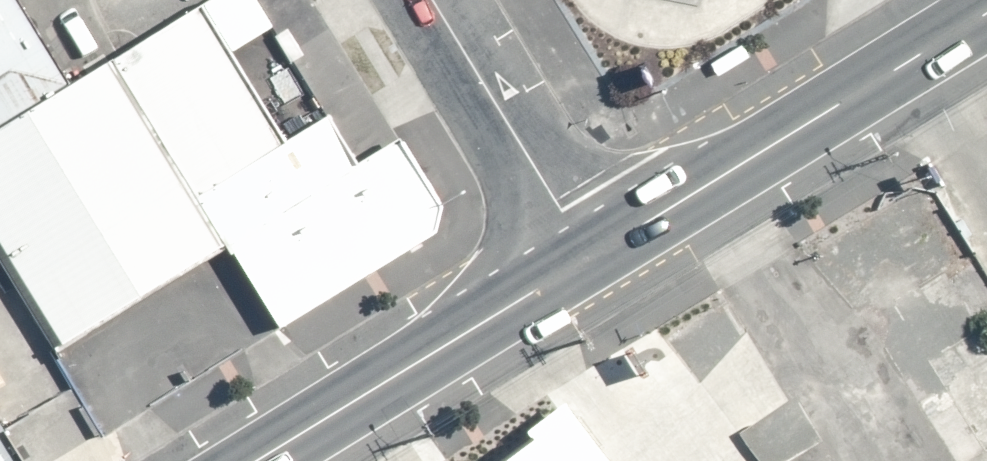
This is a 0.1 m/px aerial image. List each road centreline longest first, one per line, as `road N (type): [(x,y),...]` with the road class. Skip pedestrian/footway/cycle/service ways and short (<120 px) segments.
road 1 (secondary): [(986,13),(588,256)]
road 2 (secondary): [(588,256),(253,460)]
road 3 (residential): [(431,0),(588,256)]

